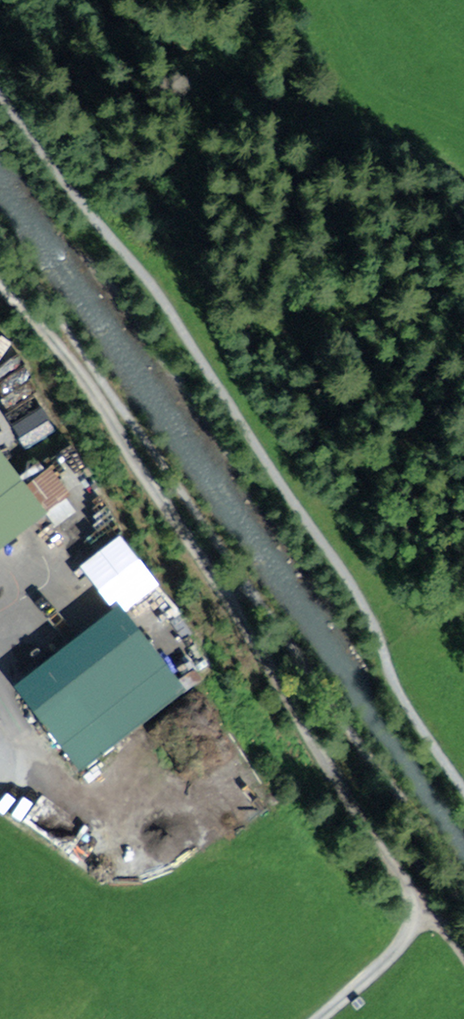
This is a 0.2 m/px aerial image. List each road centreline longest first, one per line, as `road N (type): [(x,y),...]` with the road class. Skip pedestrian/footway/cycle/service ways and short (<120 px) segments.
road 1 (track): [(0,293),(42,327),(113,421),(419,903),(414,930),(396,956),(320,1018)]
road 2 (track): [(463,794),(409,716),(370,617),(141,270),(0,97)]

